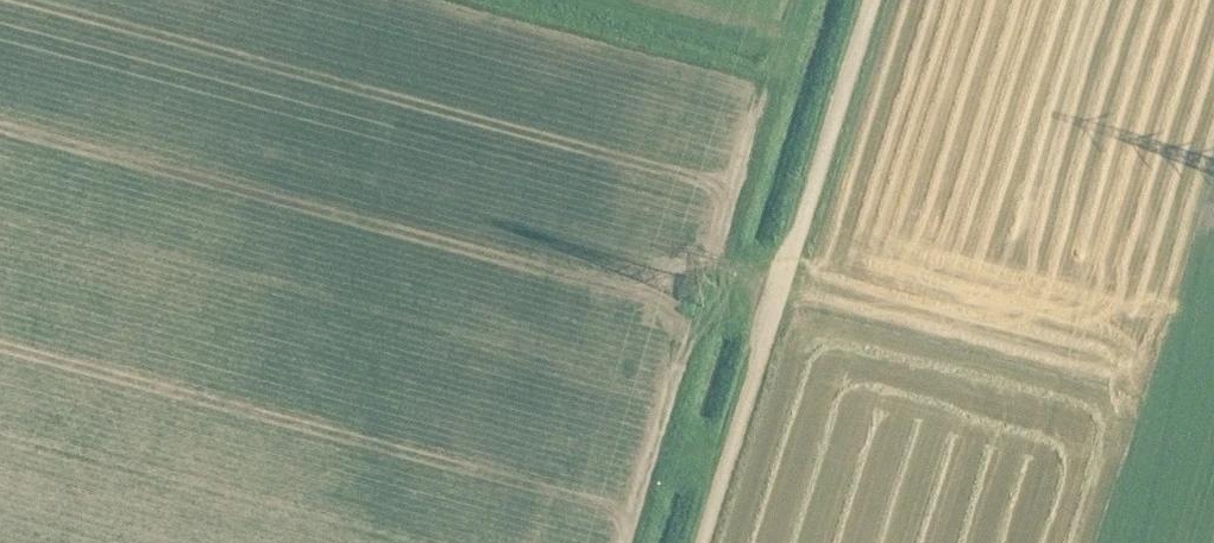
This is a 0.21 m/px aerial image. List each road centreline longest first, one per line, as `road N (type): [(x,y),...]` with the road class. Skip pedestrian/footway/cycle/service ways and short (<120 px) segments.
road 1 (unclassified): [(702,542),(872,0)]

